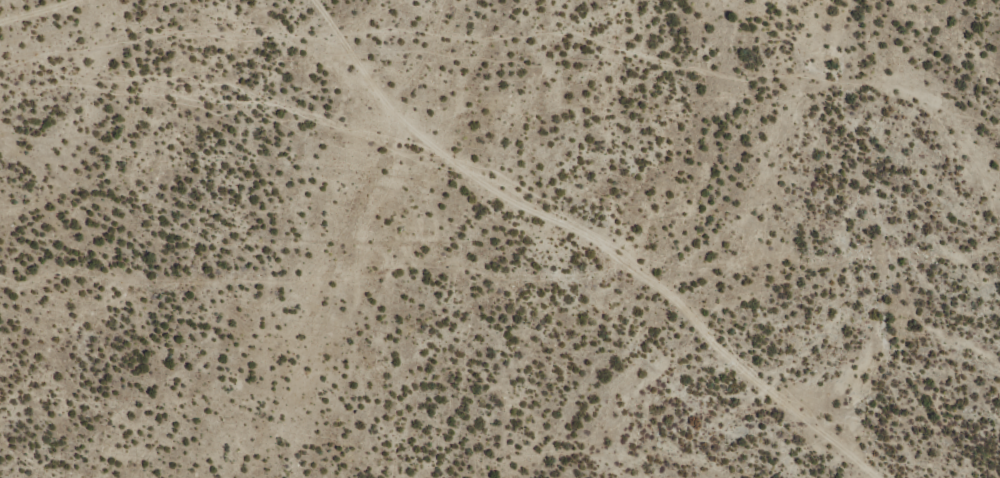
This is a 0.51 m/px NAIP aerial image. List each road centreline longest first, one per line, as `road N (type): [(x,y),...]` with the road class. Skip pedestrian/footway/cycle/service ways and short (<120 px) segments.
road 1 (track): [(896,477),(827,427),(688,378),(416,108),(320,0)]

